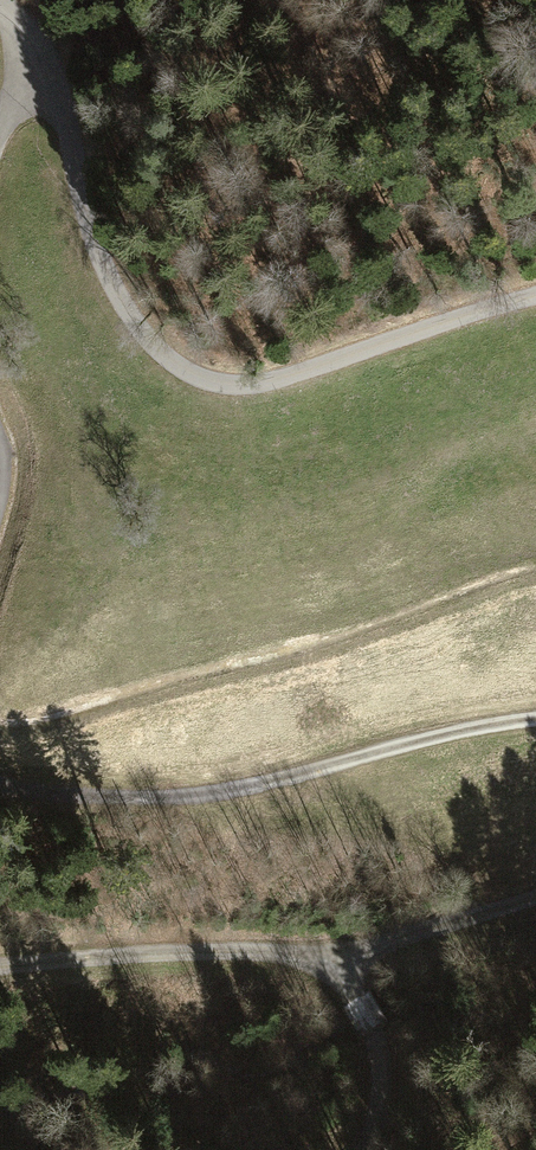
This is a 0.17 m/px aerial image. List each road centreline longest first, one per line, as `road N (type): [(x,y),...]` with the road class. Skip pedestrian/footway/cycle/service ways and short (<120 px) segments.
road 1 (unclassified): [(0,11),(67,135),(107,272),(131,321),(175,365),(219,387),(256,388),(535,294)]
road 2 (track): [(535,722),(178,803),(83,801),(0,785)]
road 3 (track): [(355,1149),(372,1127),(376,1069),(361,1017),(324,970),(260,957),(0,966)]
road 4 (track): [(324,970),(412,934),(535,903)]

